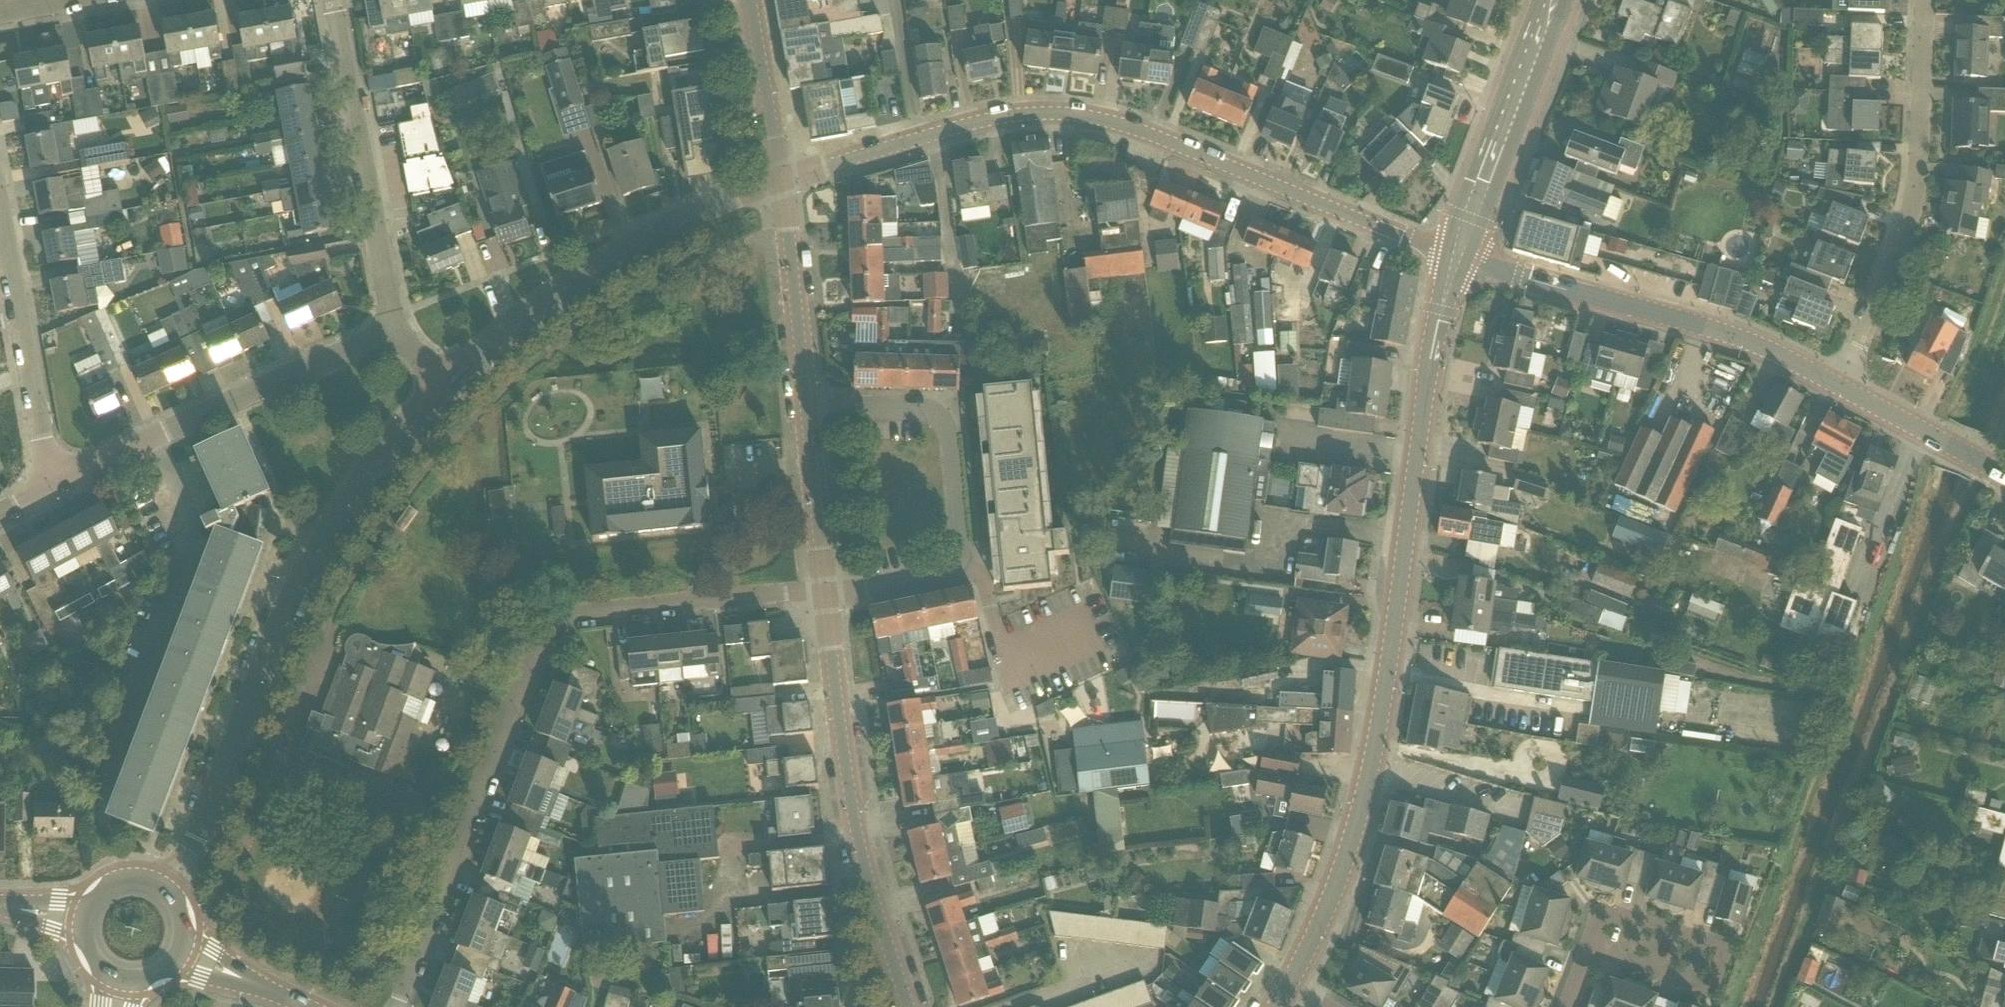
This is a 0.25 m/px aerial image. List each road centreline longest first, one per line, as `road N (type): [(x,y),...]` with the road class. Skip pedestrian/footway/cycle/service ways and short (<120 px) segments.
road 1 (secondary): [(1292,982),(1353,841),(1378,737),(1422,408),(1456,256)]
road 2 (unclassified): [(786,179),(997,116),(1094,119),(1179,144),(1456,256)]
road 3 (residential): [(413,1006),(554,654),(581,618),(604,609),(824,588)]
road 4 (unclassified): [(164,893),(208,810),(239,722),(317,556),(360,487),(449,379)]
road 5 (residential): [(824,588),(937,579),(962,565),(963,432),(949,410),(804,408)]
road 6 (unclassified): [(912,1006),(849,781),(824,588)]
road 7 (residential): [(1838,386),(1937,192),(1945,0)]
road 8 (secondary): [(1838,386),(1705,330),(1456,256)]
road 9 (unclassified): [(449,379),(544,299),(625,248),(786,179)]
road 10 (residential): [(108,758),(193,529),(155,436)]
road 11 (residential): [(395,330),(332,0)]
road 12 (residential): [(51,486),(0,213)]
road 13 (secondary): [(1456,256),(1552,0)]
road 14 (residential): [(395,330),(155,436)]
road 15 (unclassified): [(804,408),(786,179)]
road 16 (residential): [(1571,1006),(1613,916),(1731,954)]
road 17 (secondary): [(2004,476),(1838,386)]
road 18 (unclassified): [(786,179),(752,0)]
road 19 (unclassified): [(824,588),(804,408)]
road 20 (secondary): [(300,1006),(174,960)]

